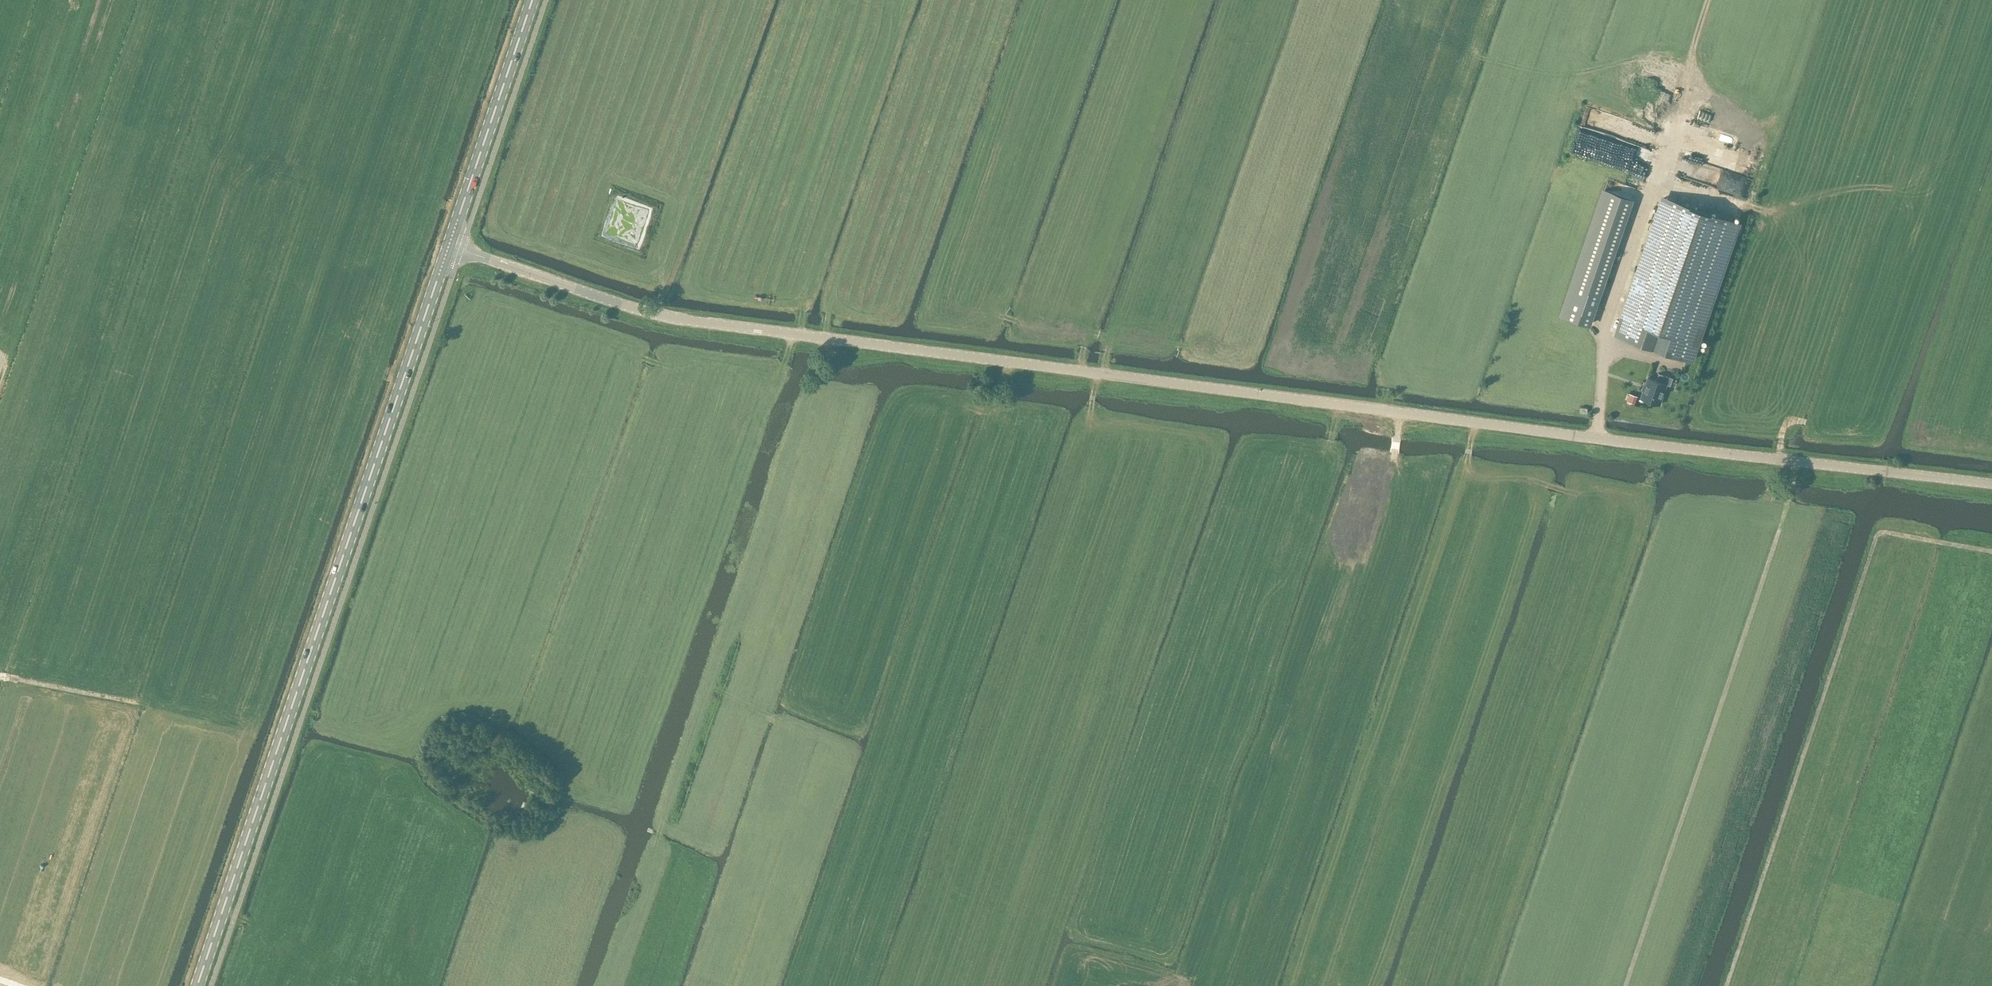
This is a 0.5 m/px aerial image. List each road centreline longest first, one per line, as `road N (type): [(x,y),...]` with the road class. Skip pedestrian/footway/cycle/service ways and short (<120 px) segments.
road 1 (unclassified): [(1991,482),(664,316),(449,246)]
road 2 (secondary): [(198,985),(449,246)]
road 3 (track): [(1724,985),(1876,536),(1991,552)]
road 4 (track): [(1623,985),(1796,461)]
road 5 (track): [(1778,459),(1932,0)]
road 6 (secondary): [(449,246),(533,0)]
road 7 (track): [(146,704),(0,676)]

